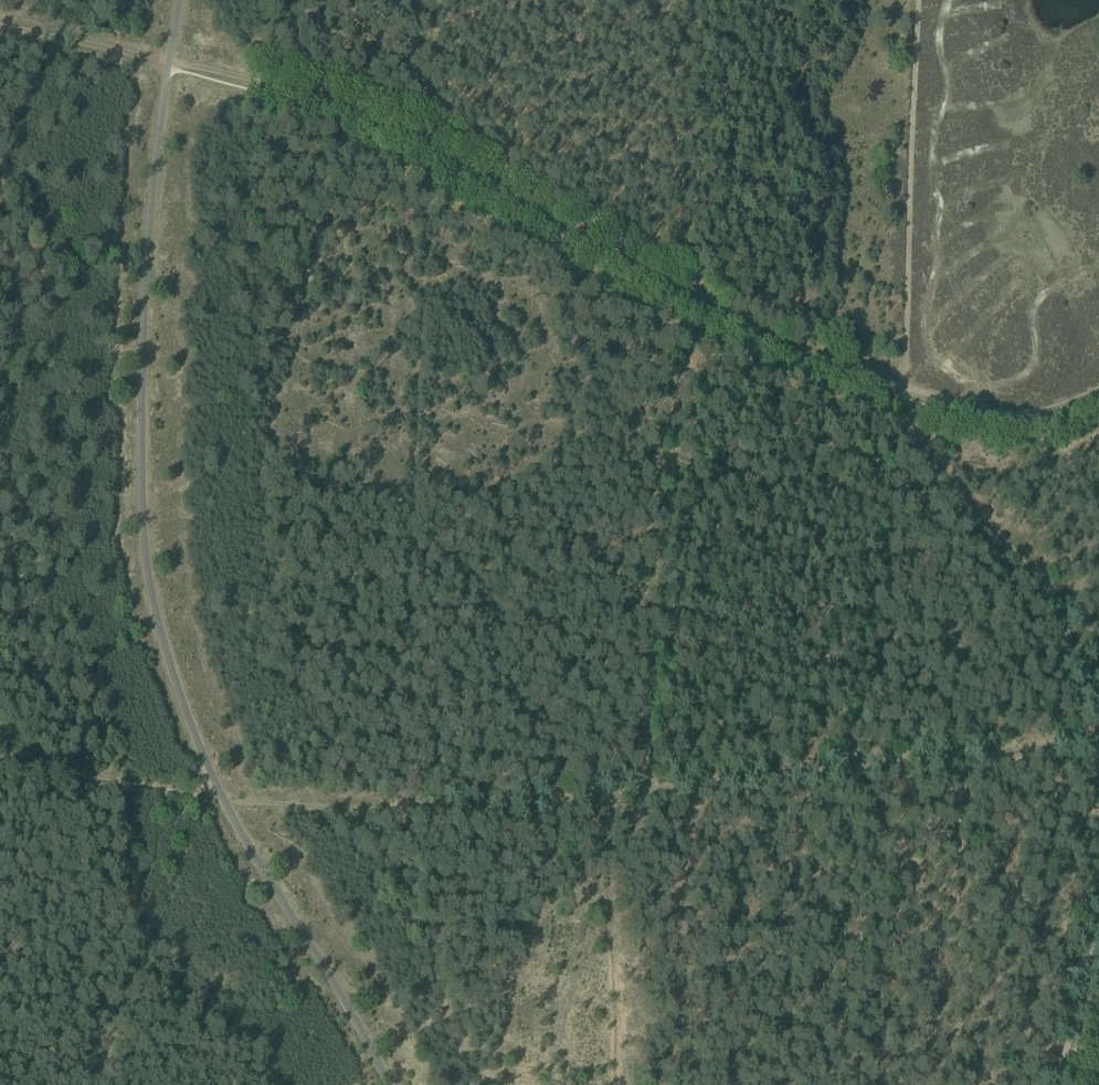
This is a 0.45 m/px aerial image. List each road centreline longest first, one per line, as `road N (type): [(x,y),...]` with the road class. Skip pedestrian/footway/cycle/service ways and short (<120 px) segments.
road 1 (track): [(1098,744),(438,811),(222,798)]
road 2 (track): [(438,149),(744,325),(905,389)]
road 3 (track): [(905,389),(917,0)]
road 4 (track): [(1098,724),(1074,638),(996,529),(940,475),(905,399)]
road 5 (track): [(168,62),(318,100),(438,149)]
road 6 (track): [(0,769),(222,798)]
road 7 (track): [(905,389),(1007,414),(1051,410),(1098,391)]
road 8 (track): [(1055,1084),(1098,917)]
road 9 (track): [(168,62),(0,26)]
road 10 (track): [(439,0),(438,149)]

